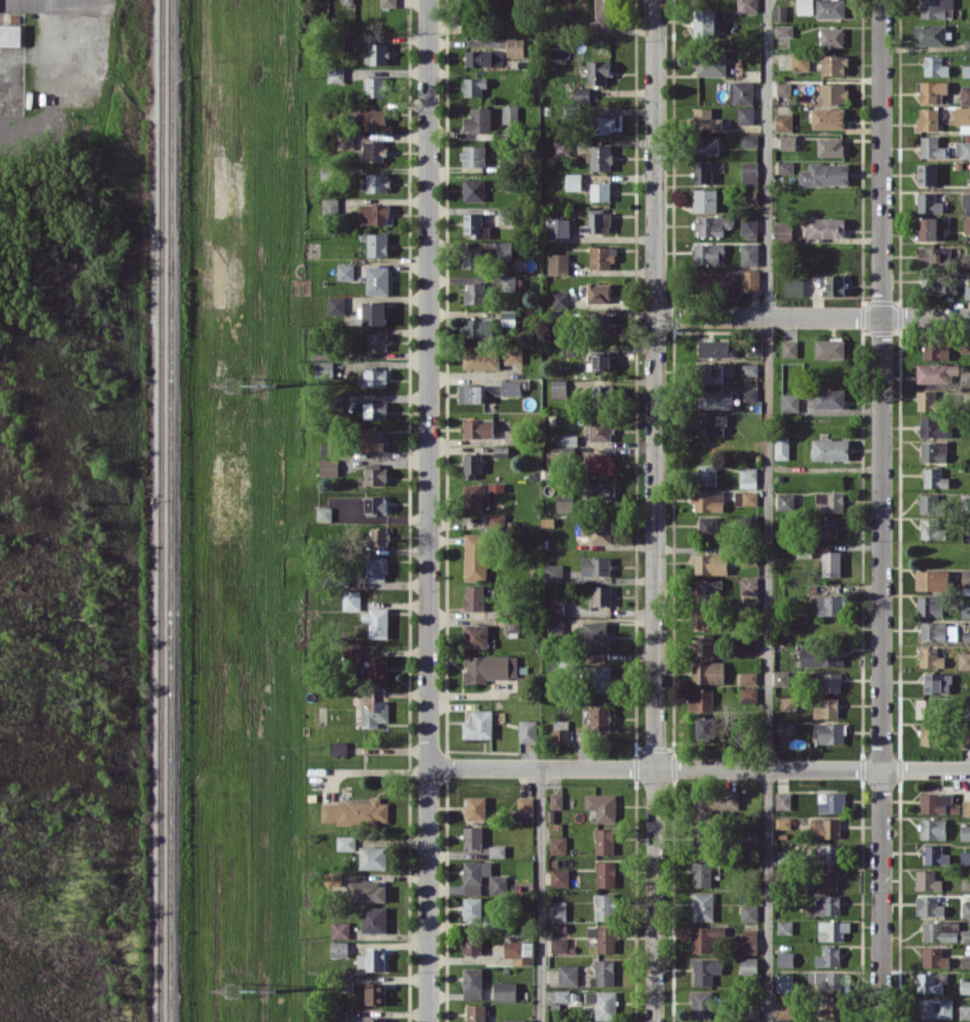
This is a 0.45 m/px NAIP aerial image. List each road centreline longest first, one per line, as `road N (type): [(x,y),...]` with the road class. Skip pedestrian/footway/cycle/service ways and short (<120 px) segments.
road 1 (residential): [(654,0),(653,1021)]
road 2 (residential): [(881,0),(881,1021)]
road 3 (residential): [(427,0),(427,1021)]
road 4 (residential): [(427,766),(969,768)]
road 5 (residential): [(653,315),(969,317)]

